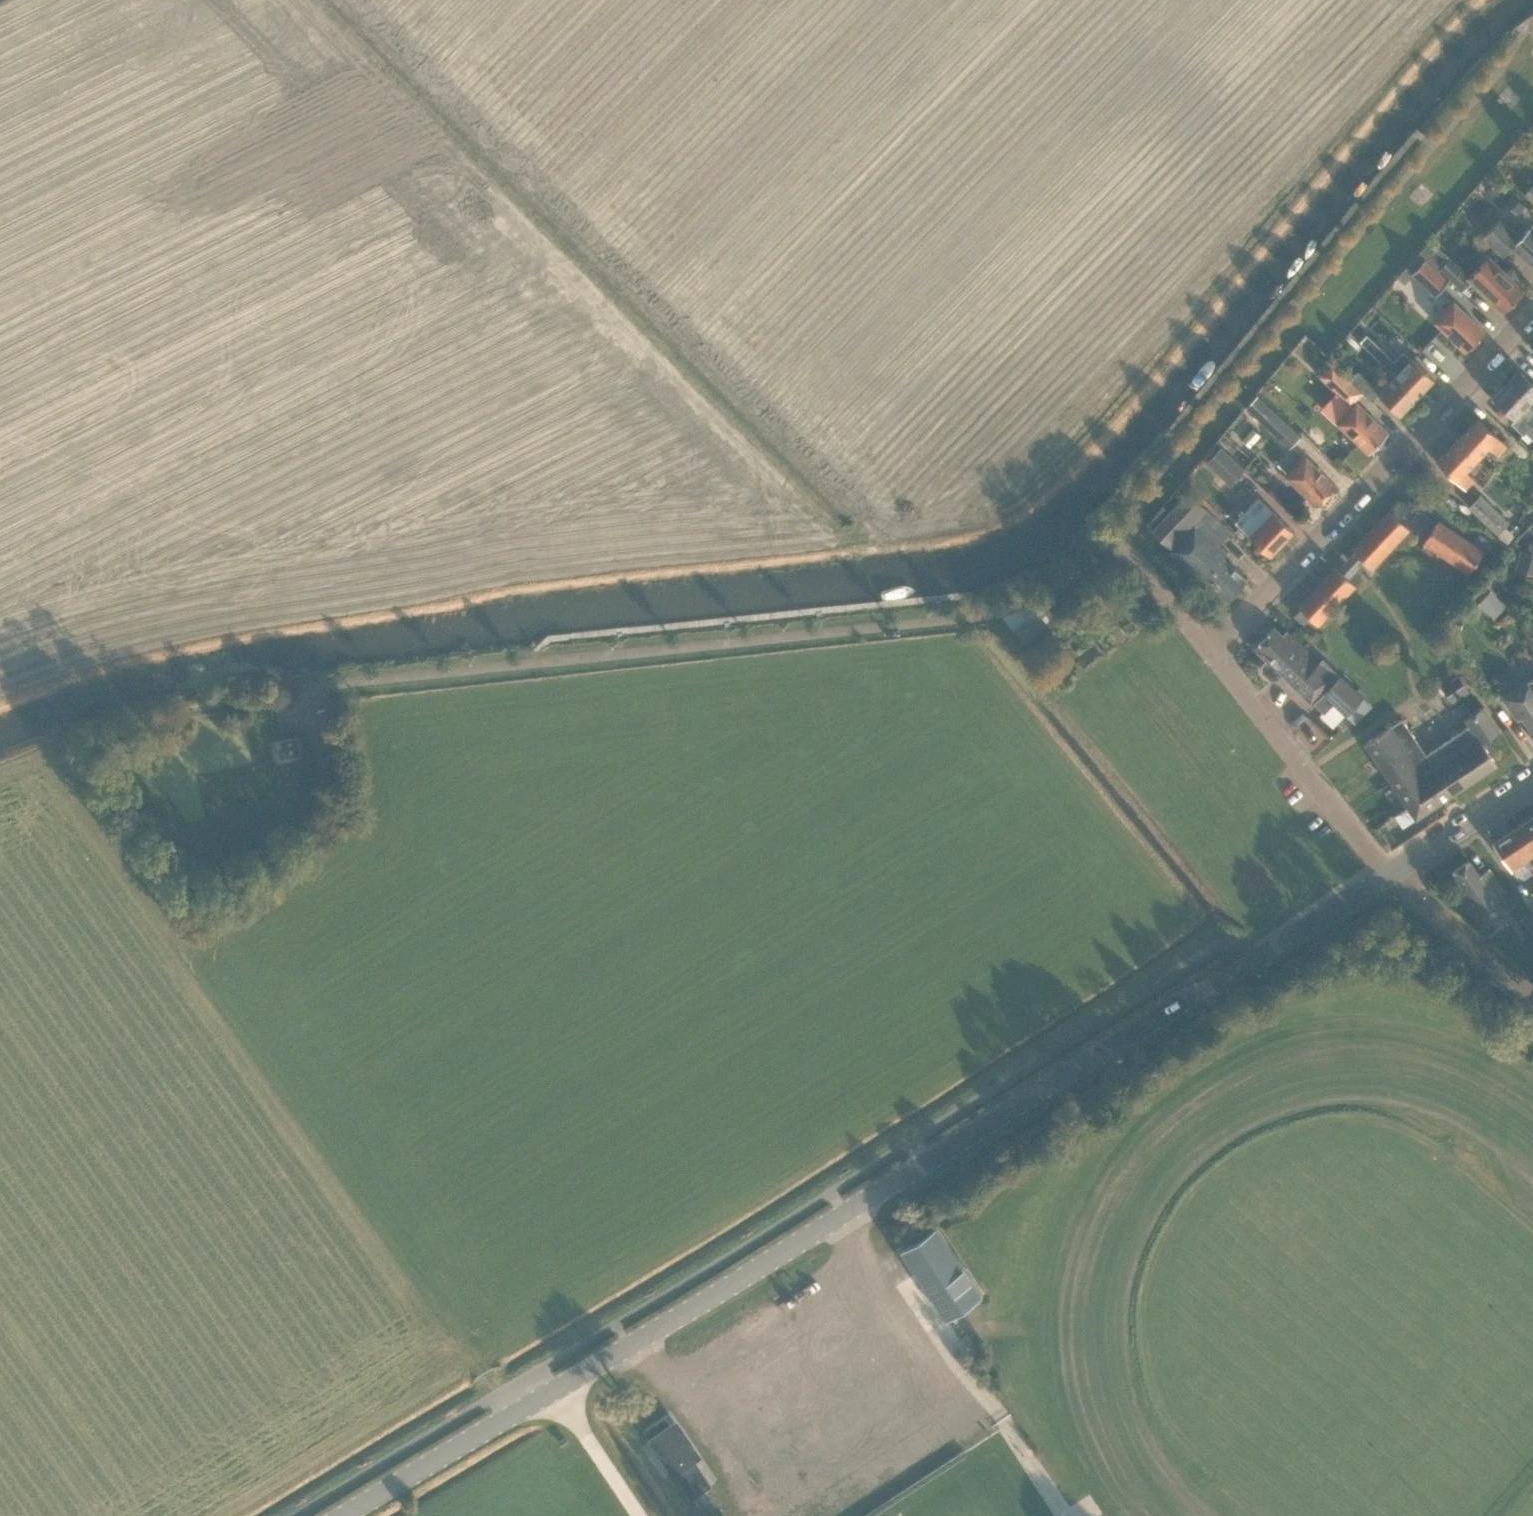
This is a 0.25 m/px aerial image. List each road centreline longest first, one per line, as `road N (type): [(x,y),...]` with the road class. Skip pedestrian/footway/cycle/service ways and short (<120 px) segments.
road 1 (tertiary): [(341,1515),(1388,876)]
road 2 (residential): [(1212,651),(1532,313)]
road 3 (residential): [(1388,876),(1212,651)]
road 4 (residential): [(1532,991),(1388,876)]
road 5 (tertiary): [(1388,876),(1532,781)]
road 6 (residential): [(1212,651),(1125,542)]

